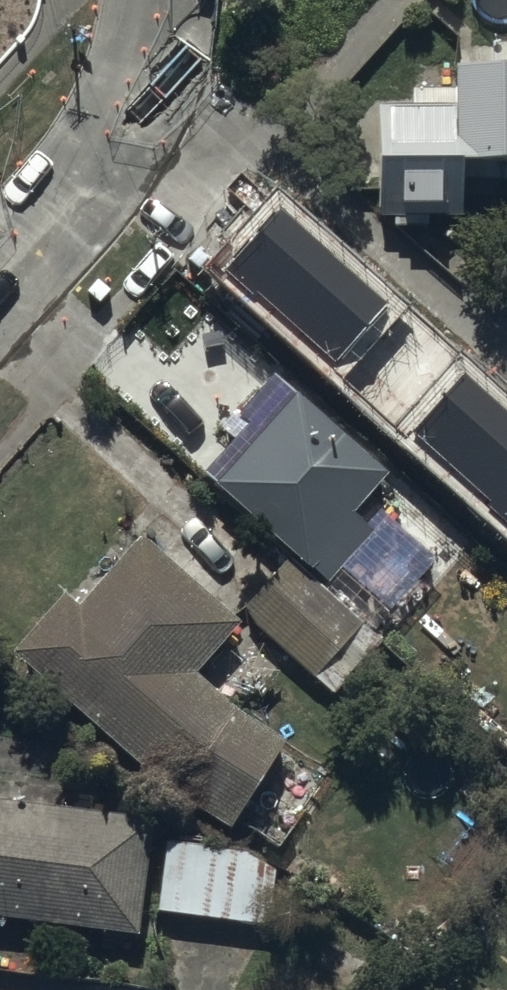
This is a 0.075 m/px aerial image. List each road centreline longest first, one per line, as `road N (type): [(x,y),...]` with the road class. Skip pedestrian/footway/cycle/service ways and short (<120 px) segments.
road 1 (residential): [(0,277),(125,127),(154,61),(166,0)]

